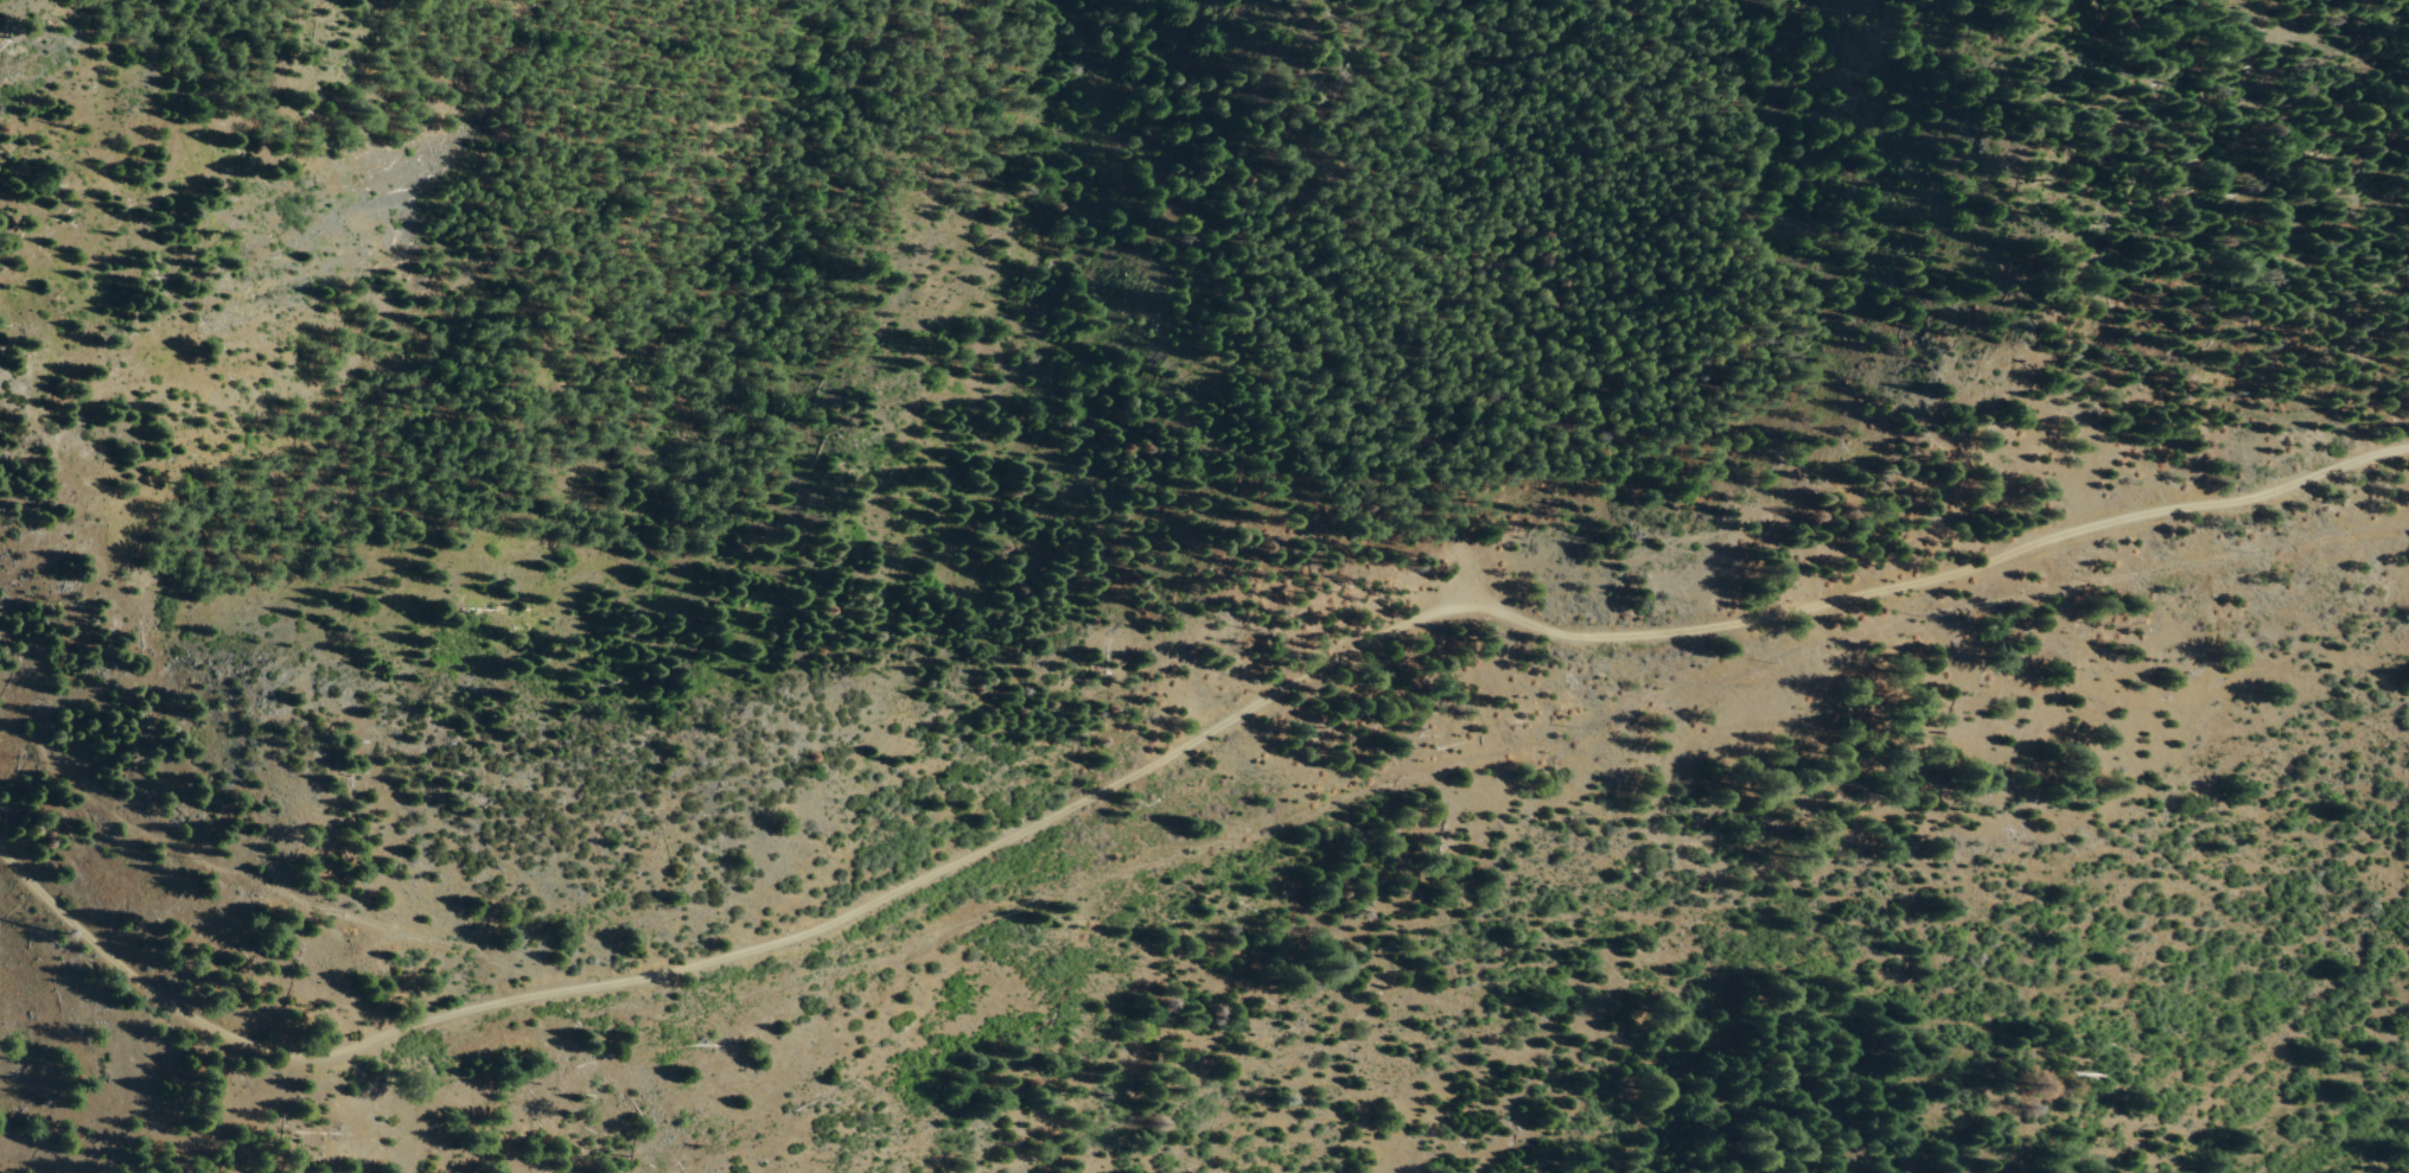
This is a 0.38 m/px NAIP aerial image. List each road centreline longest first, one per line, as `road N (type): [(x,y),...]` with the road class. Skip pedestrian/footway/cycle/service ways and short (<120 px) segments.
road 1 (track): [(0,855),(88,957),(180,1028),(270,1062),(365,1062),(505,1016),(815,946),(1126,795),(1435,617),(1472,612),(1567,646),(1703,640),(1913,598),(2096,538),(2249,512),(2408,456)]

